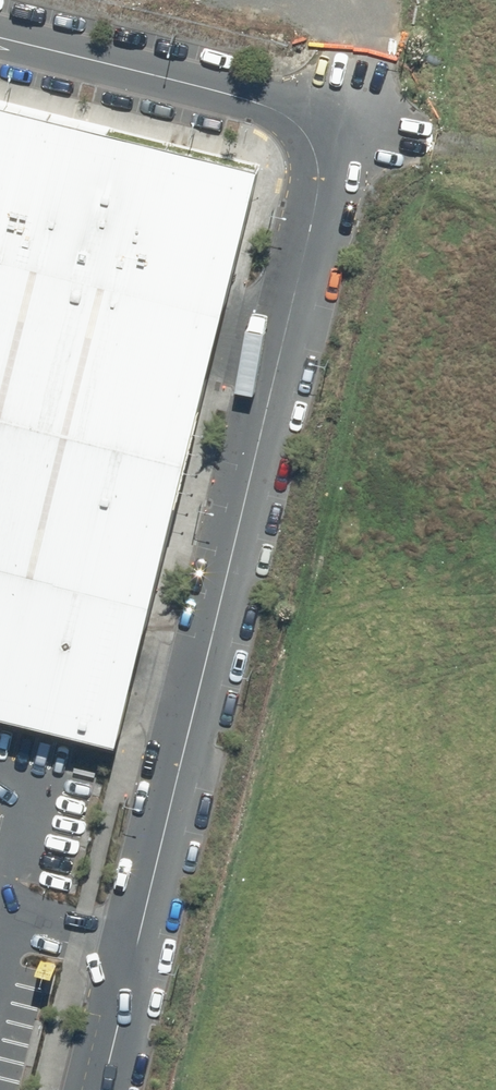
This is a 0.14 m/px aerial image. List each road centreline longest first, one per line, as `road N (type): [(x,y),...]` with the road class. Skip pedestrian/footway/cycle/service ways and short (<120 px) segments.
road 1 (unclassified): [(136,945),(349,112),(0,31)]
road 2 (unclassified): [(136,945),(100,1089)]

